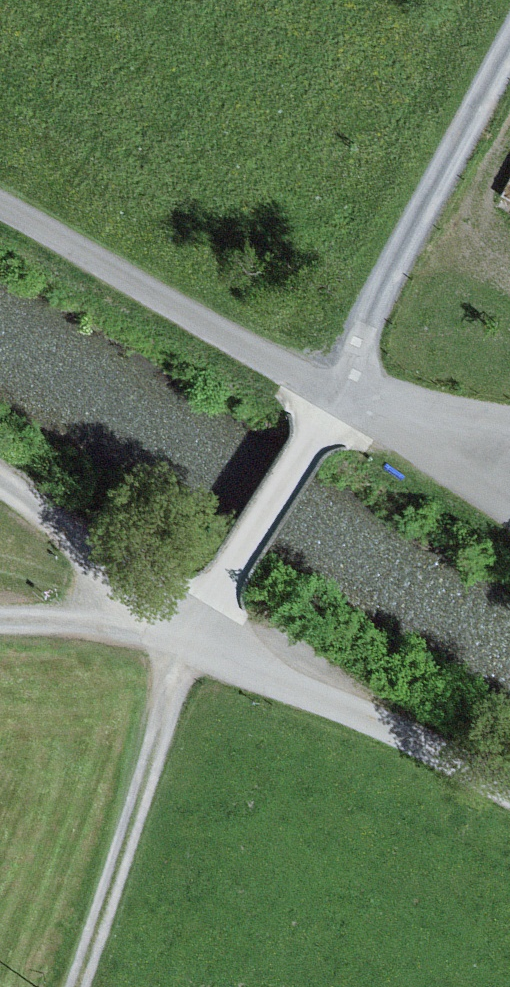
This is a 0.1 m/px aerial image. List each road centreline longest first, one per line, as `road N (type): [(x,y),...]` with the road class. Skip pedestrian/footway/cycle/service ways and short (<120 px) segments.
road 1 (unclassified): [(337,396),(0,191)]
road 2 (track): [(509,63),(337,396)]
road 3 (track): [(188,637),(76,986)]
road 4 (track): [(188,637),(406,735),(509,791)]
road 5 (track): [(188,637),(337,396)]
road 6 (track): [(188,637),(0,480)]
road 7 (unclassified): [(509,510),(337,396)]
road 8 (track): [(0,619),(119,624),(188,637)]
road 9 (unclassified): [(509,422),(337,396)]

